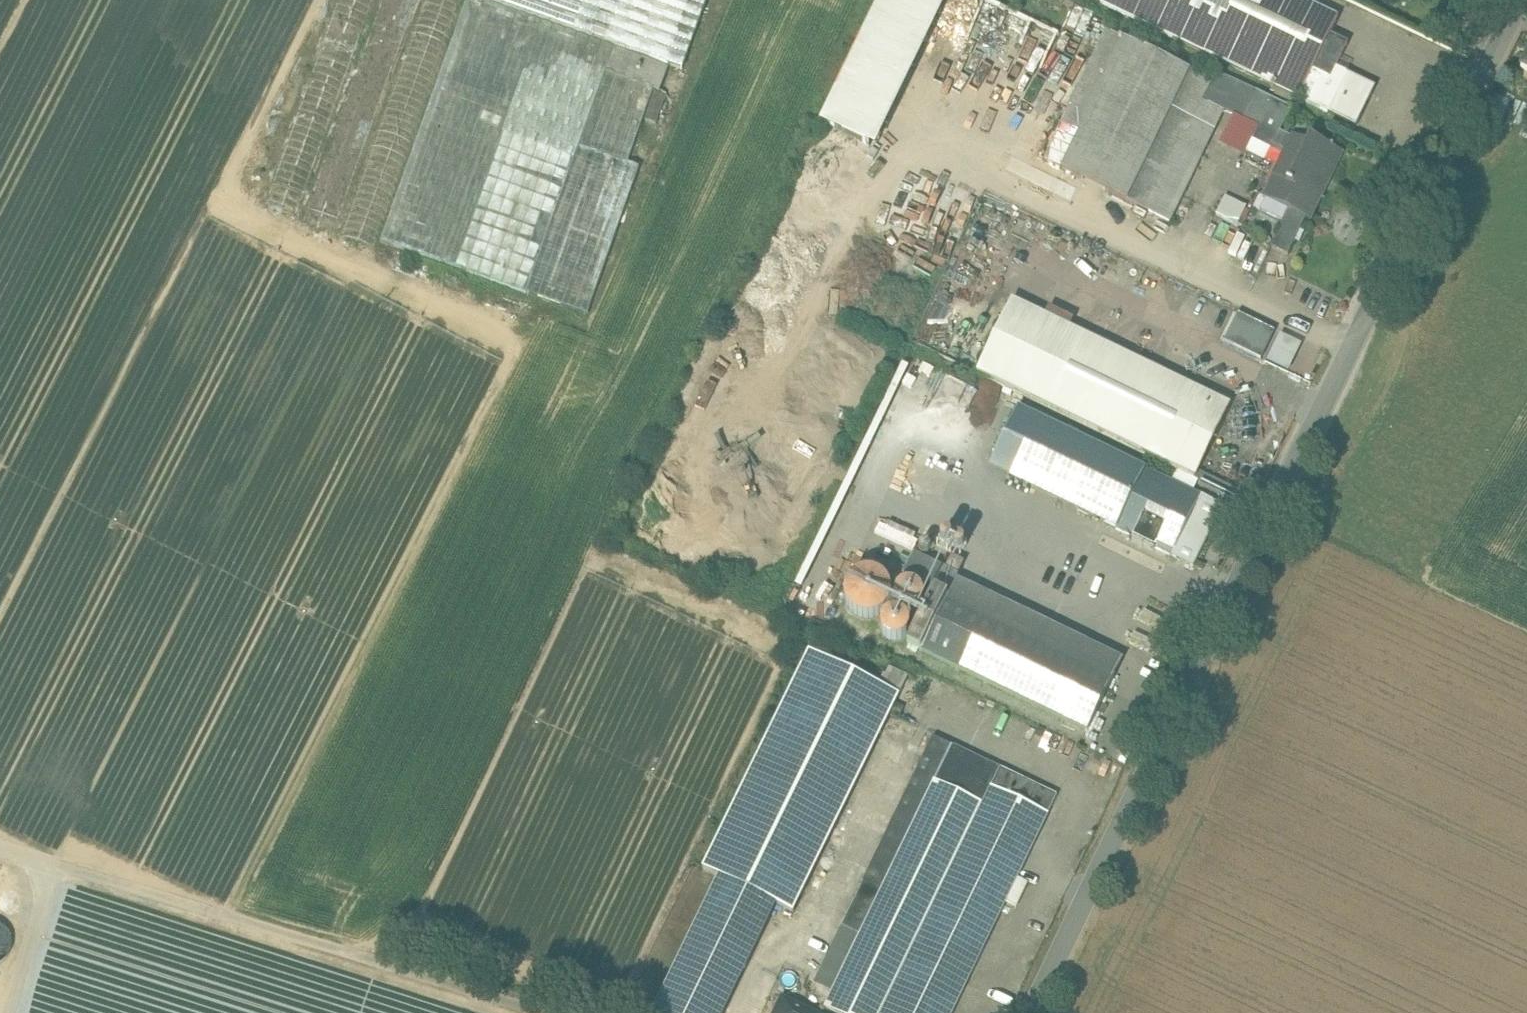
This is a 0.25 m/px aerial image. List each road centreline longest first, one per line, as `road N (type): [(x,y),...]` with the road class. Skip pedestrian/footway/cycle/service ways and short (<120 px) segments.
road 1 (tertiary): [(1031,1012),(1521,0)]
road 2 (track): [(14,852),(551,1012)]

